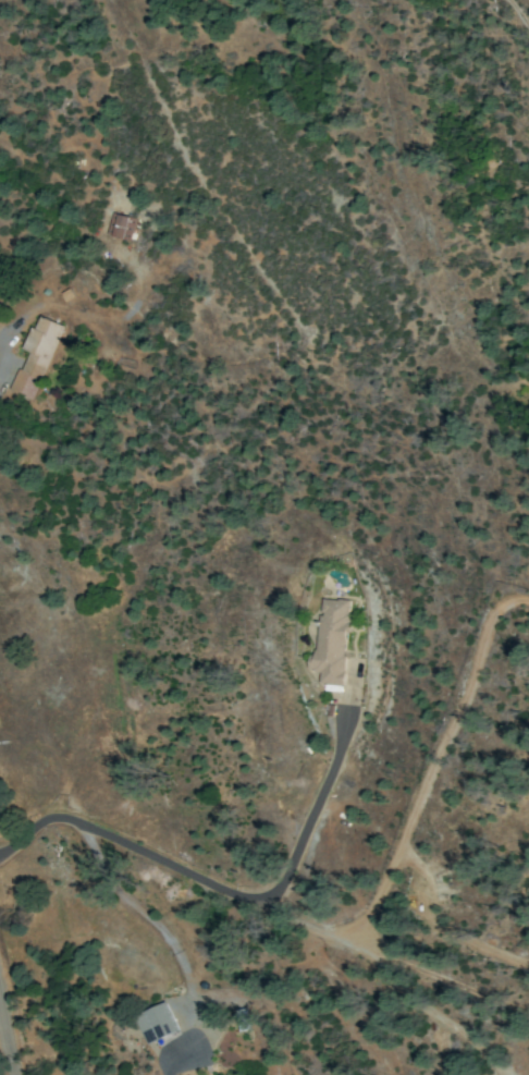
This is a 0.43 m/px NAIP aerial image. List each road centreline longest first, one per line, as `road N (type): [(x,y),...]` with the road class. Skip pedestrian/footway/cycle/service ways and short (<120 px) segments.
road 1 (residential): [(0,850),(54,816),(258,897),(278,884),(341,742)]

